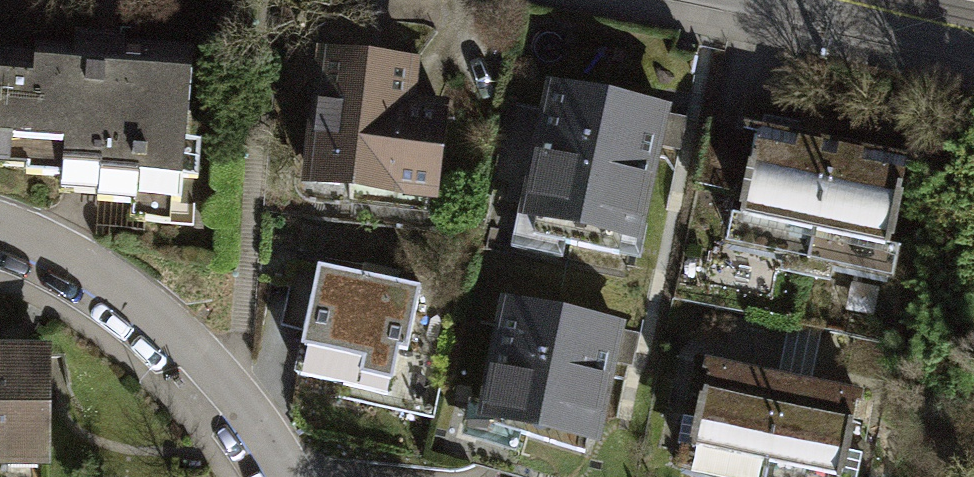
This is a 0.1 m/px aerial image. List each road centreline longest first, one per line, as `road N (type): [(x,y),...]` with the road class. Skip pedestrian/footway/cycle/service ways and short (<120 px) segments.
road 1 (residential): [(0,238),(123,307),(212,389),(270,476)]

